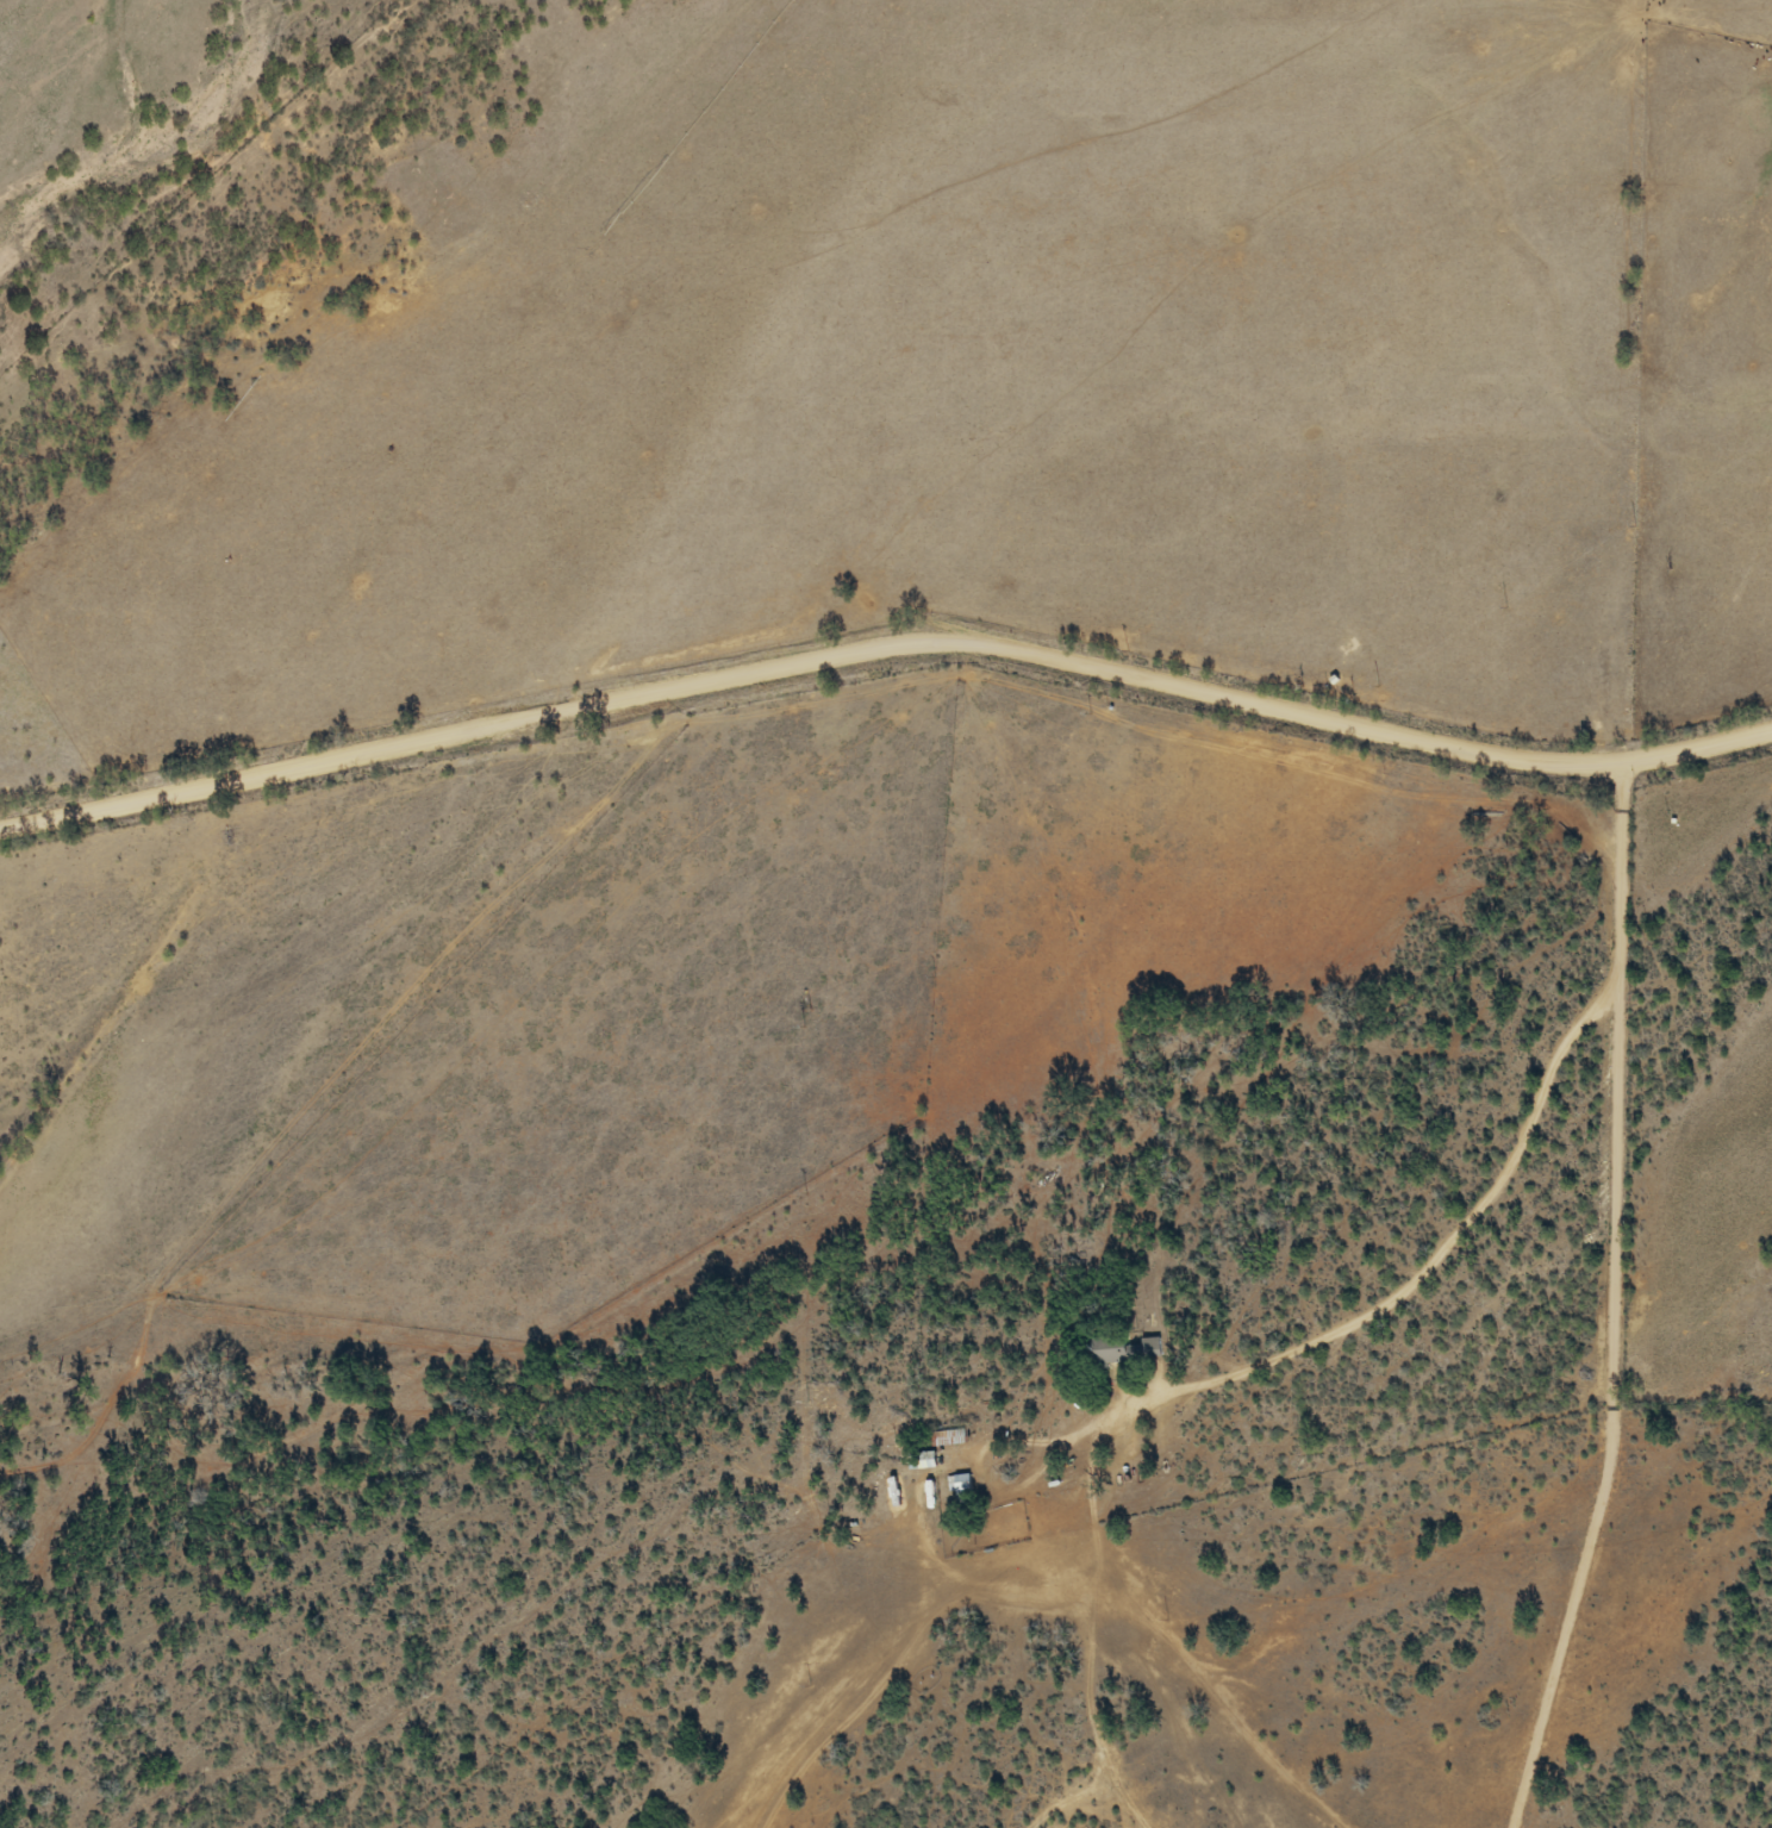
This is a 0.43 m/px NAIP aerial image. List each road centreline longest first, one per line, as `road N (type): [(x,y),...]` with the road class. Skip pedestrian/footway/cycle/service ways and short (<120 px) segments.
road 1 (residential): [(0,847),(132,835),(957,693),(1323,717),(1593,794),(1624,767),(1771,733)]
road 2 (residential): [(1624,767),(1623,965),(1484,1225),(1365,1317),(1225,1387),(1110,1431)]

